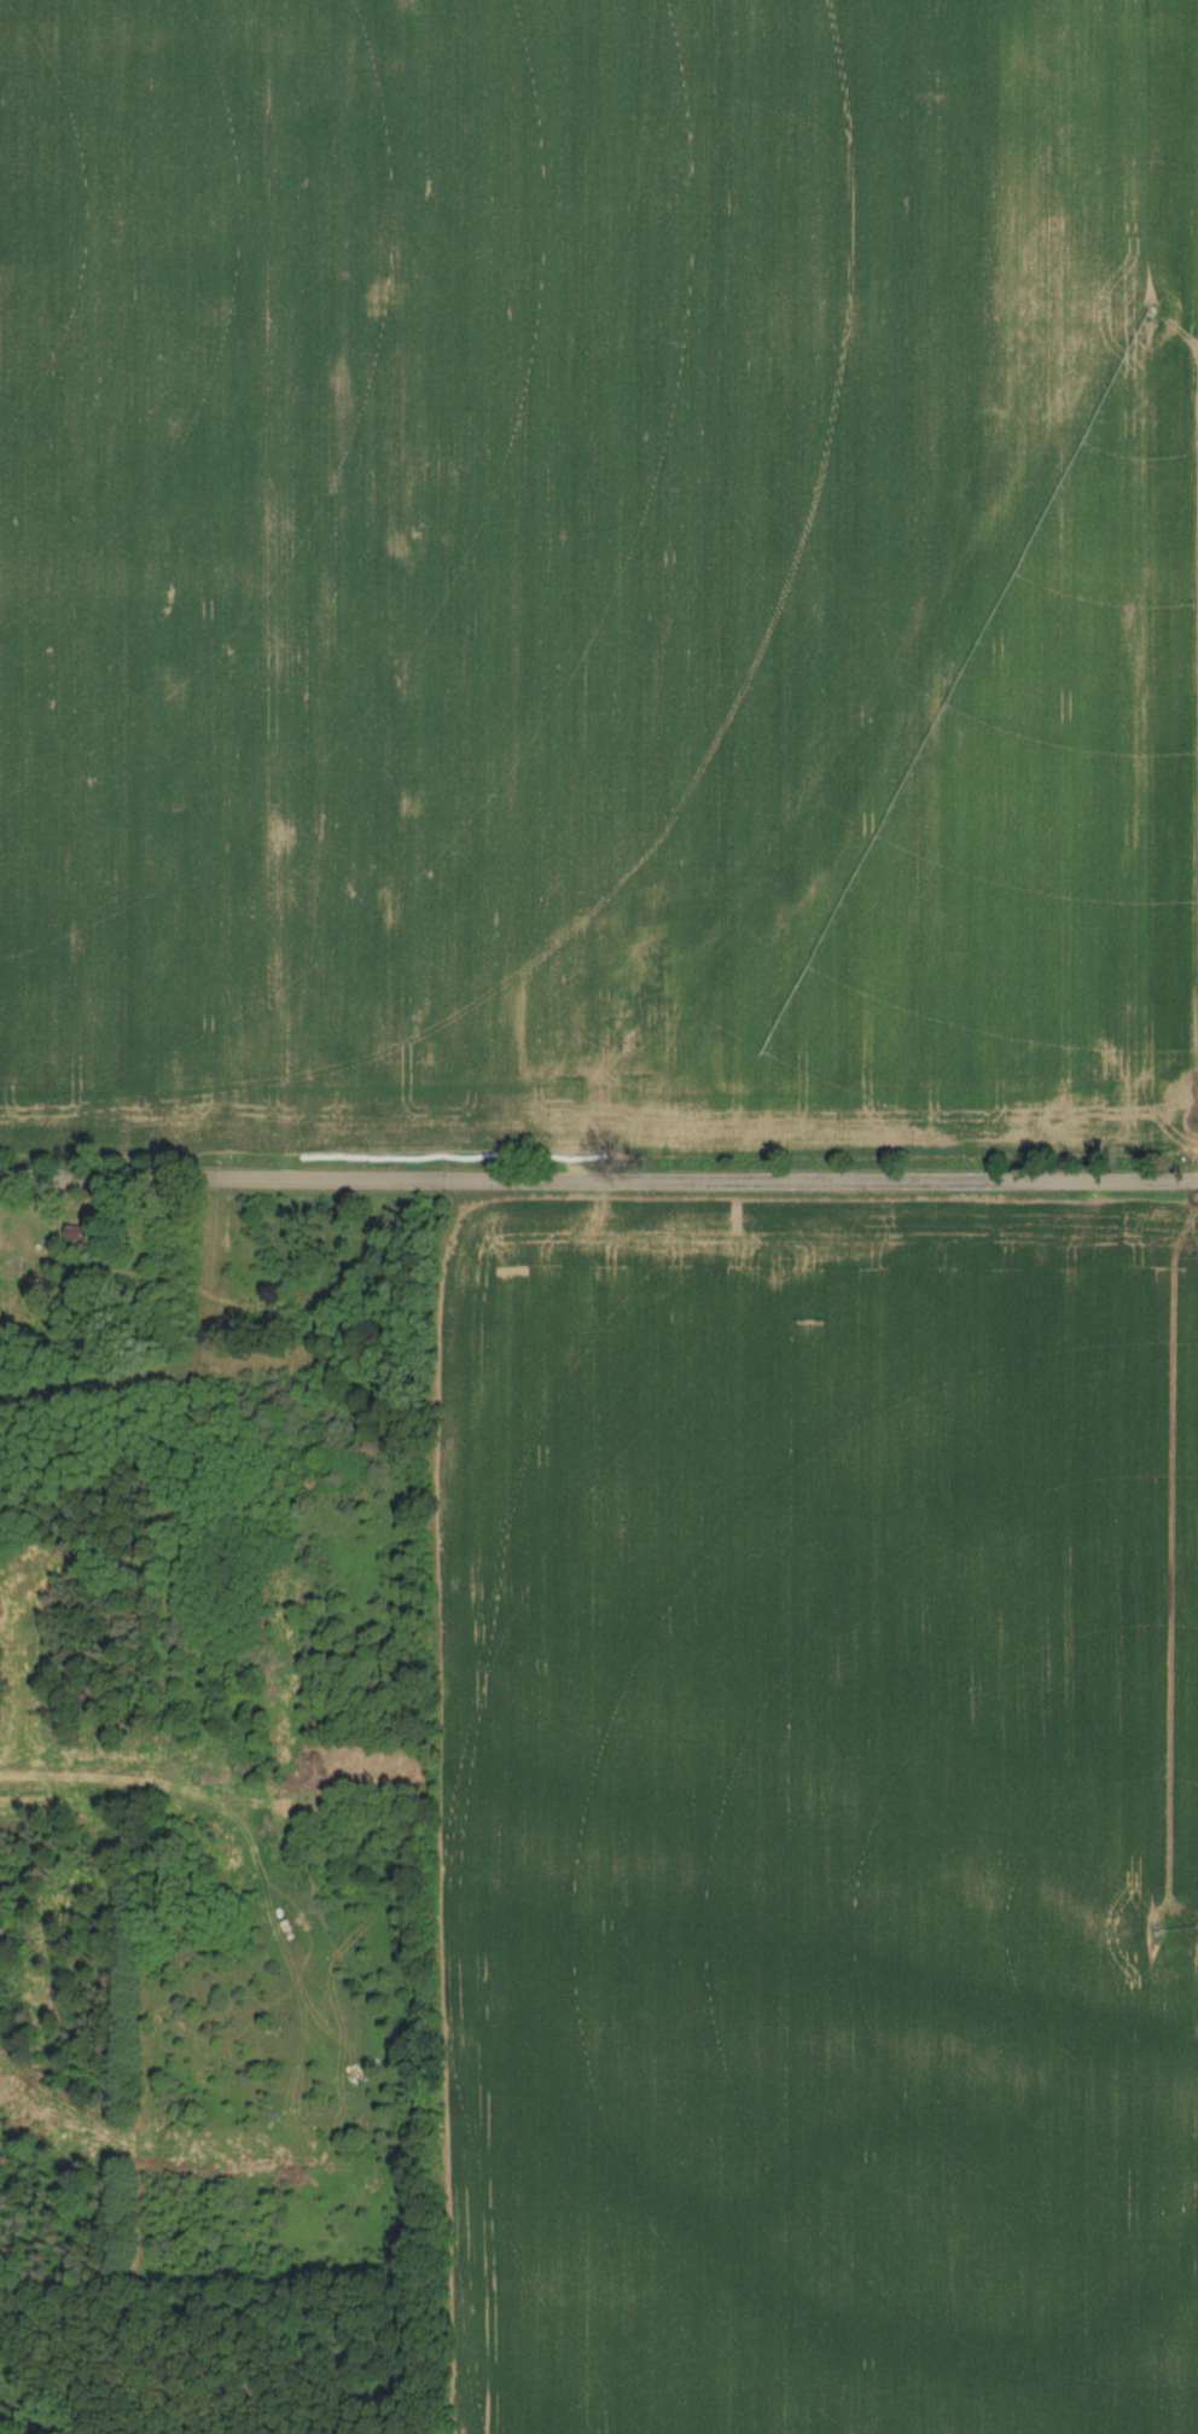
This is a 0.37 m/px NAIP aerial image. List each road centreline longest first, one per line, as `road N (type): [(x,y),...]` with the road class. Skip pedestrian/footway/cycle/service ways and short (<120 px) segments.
road 1 (residential): [(1197,1185),(0,1186)]

